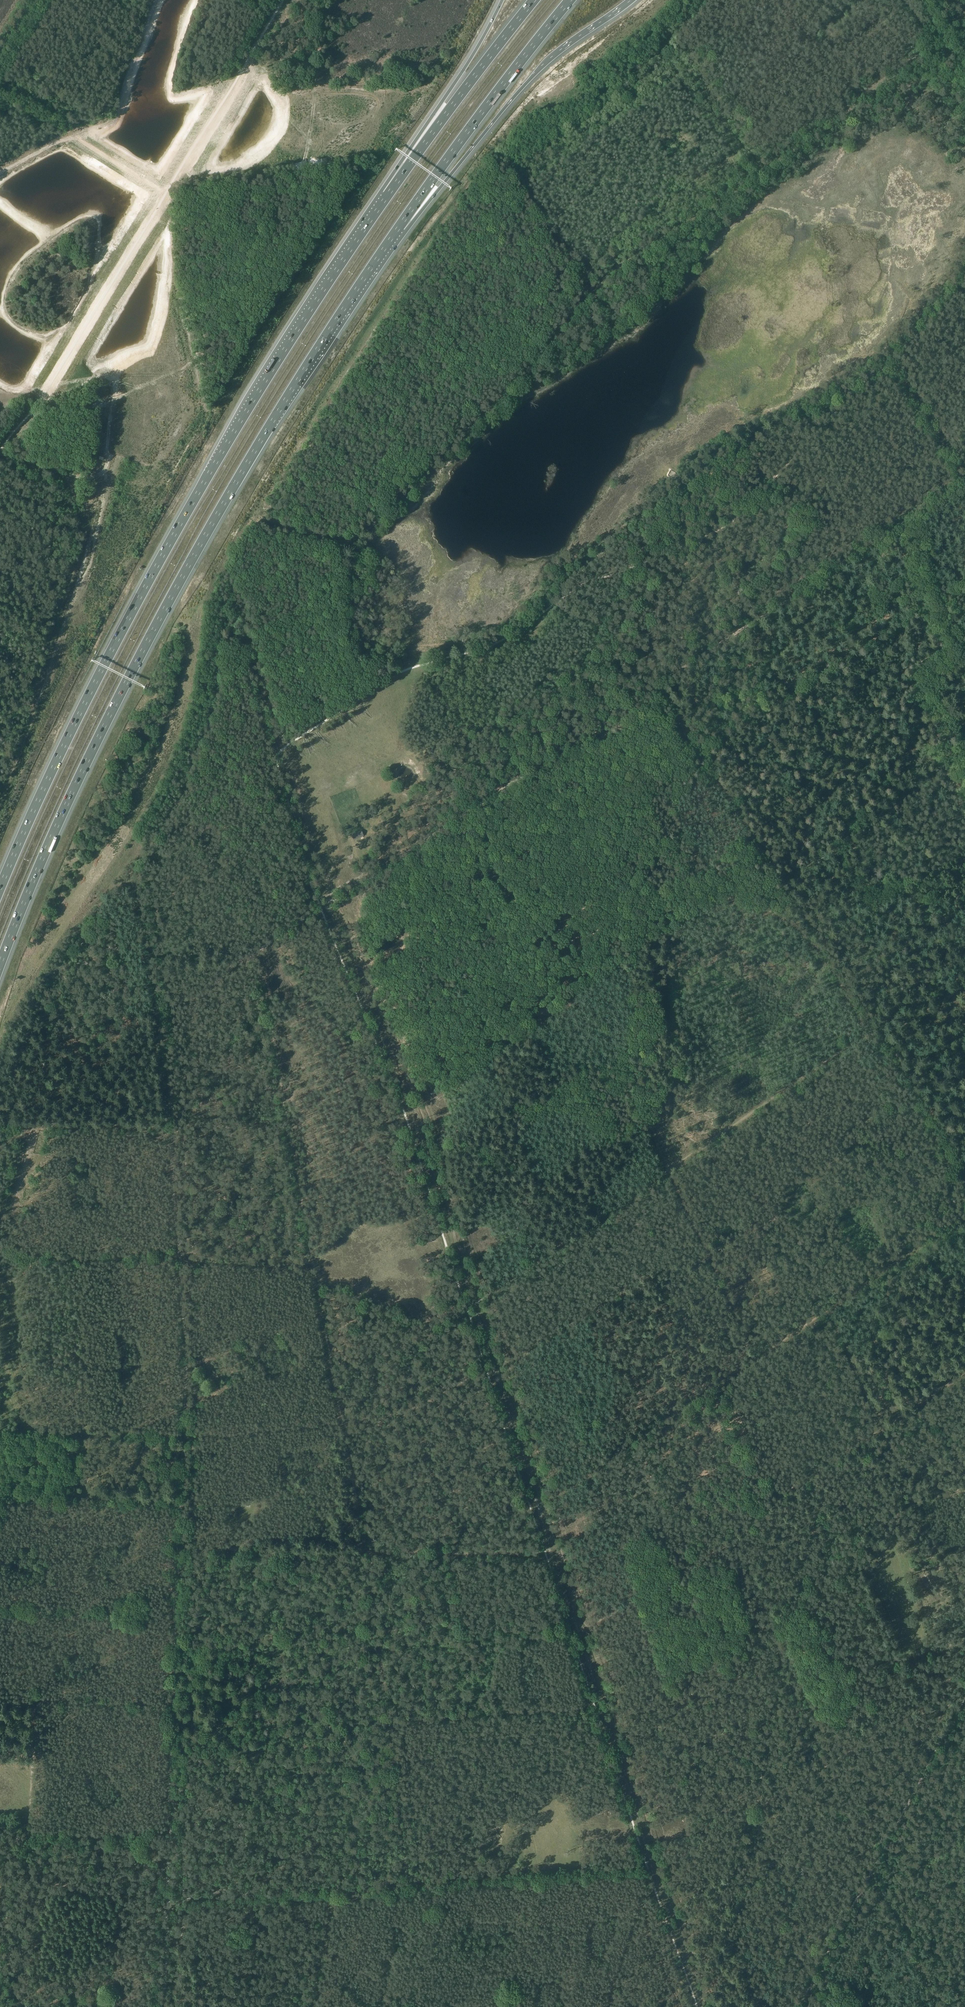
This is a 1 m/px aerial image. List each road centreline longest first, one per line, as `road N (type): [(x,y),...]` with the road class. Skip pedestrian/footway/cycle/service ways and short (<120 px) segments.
road 1 (track): [(280,761),(256,692),(254,653),(276,621),(320,611),(335,537),(354,538),(421,479),(613,269),(941,42)]
road 2 (motorway): [(0,965),(101,730),(184,574),(385,248)]
road 3 (motorway): [(386,197),(161,559),(0,890)]
road 4 (track): [(613,1750),(778,1647),(820,1762),(925,1694),(903,1629),(897,1531),(912,1502)]
road 5 (track): [(756,1355),(564,934),(499,857),(493,791)]
road 6 (track): [(542,1257),(876,1034)]
road 7 (track): [(167,1881),(183,1500)]
road 8 (motorway): [(385,248),(545,63),(630,0)]
road 9 (track): [(330,901),(618,708)]
road 10 (track): [(406,1882),(369,1546)]
road 11 (track): [(258,951),(316,1278)]
road 12 (track): [(572,1634),(732,1528),(778,1647)]
road 13 (track): [(618,708),(883,530)]
road 14 (track): [(705,755),(964,577)]
road 15 (track): [(882,1426),(732,1528),(674,1411)]
road 16 (motorway): [(385,248),(569,0)]
road 17 (track): [(829,1310),(575,1481)]
road 18 (track): [(964,1165),(820,936)]
road 19 (track): [(364,1543),(316,1278)]
road 20 (track): [(907,515),(920,541),(929,600),(957,640),(927,674),(927,695),(964,746)]
road 21 (track): [(0,1237),(29,1127),(171,1127)]
road 22 (motorway): [(535,0),(386,197)]
road 23 (track): [(964,731),(910,744),(842,836),(781,875)]
road 24 (track): [(182,1261),(183,1500)]
road 25 (track): [(168,1900),(406,1882)]
road 26 (motorway): [(502,0),(386,197)]
road 27 (track): [(105,471),(91,563),(47,686)]
road 28 (track): [(745,2006),(751,1947),(731,1895),(738,1820)]
road 29 (track): [(183,1500),(0,1492)]
road 30 (track): [(182,1531),(364,1543)]
road 31 (track): [(0,1256),(182,1261)]
road 32 (track): [(185,1435),(4,1426)]
road 33 (track): [(369,1546),(546,1552)]
road 34 (track): [(0,1701),(174,1706)]
road 35 (track): [(0,1858),(29,1829),(34,1701)]
road 36 (track): [(876,1034),(964,1178)]
road 37 (track): [(502,1713),(533,1871)]
road 38 (track): [(316,1278),(433,1323),(466,1310)]
road 39 (track): [(812,944),(783,911),(726,898),(681,918)]
road 40 (track): [(602,2006),(648,1868)]
road 41 (track): [(781,875),(705,755)]
road 42 (track): [(533,1871),(538,1898),(504,2006)]
road 43 (track): [(316,1278),(268,1265),(182,1261)]
road 44 (track): [(964,841),(910,883),(944,910),(964,897)]
road 45 (track): [(182,1261),(171,1127)]
road 46 (track): [(887,368),(964,478)]
road 47 (track): [(964,1219),(853,1294)]
road 48 (track): [(405,2006),(445,1880)]
road 49 (track): [(0,1435),(14,1403),(0,1309)]
road 50 (track): [(882,1426),(829,1310)]
road 51 (track): [(171,1127),(159,1017),(173,1014)]

